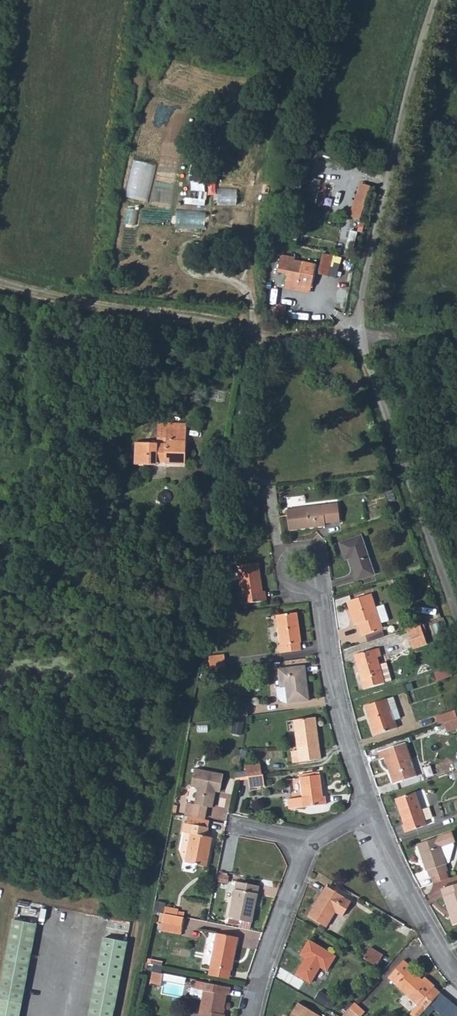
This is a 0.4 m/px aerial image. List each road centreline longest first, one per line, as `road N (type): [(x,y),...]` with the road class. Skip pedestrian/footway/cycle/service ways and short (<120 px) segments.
road 1 (unclassified): [(456,617),(358,329),(436,0)]
road 2 (track): [(0,281),(256,335),(358,329)]
road 3 (residential): [(371,809),(333,697),(313,586)]
road 4 (residential): [(456,974),(371,809)]
road 5 (residential): [(309,851),(271,940),(252,1015)]
road 6 (track): [(230,474),(256,335)]

